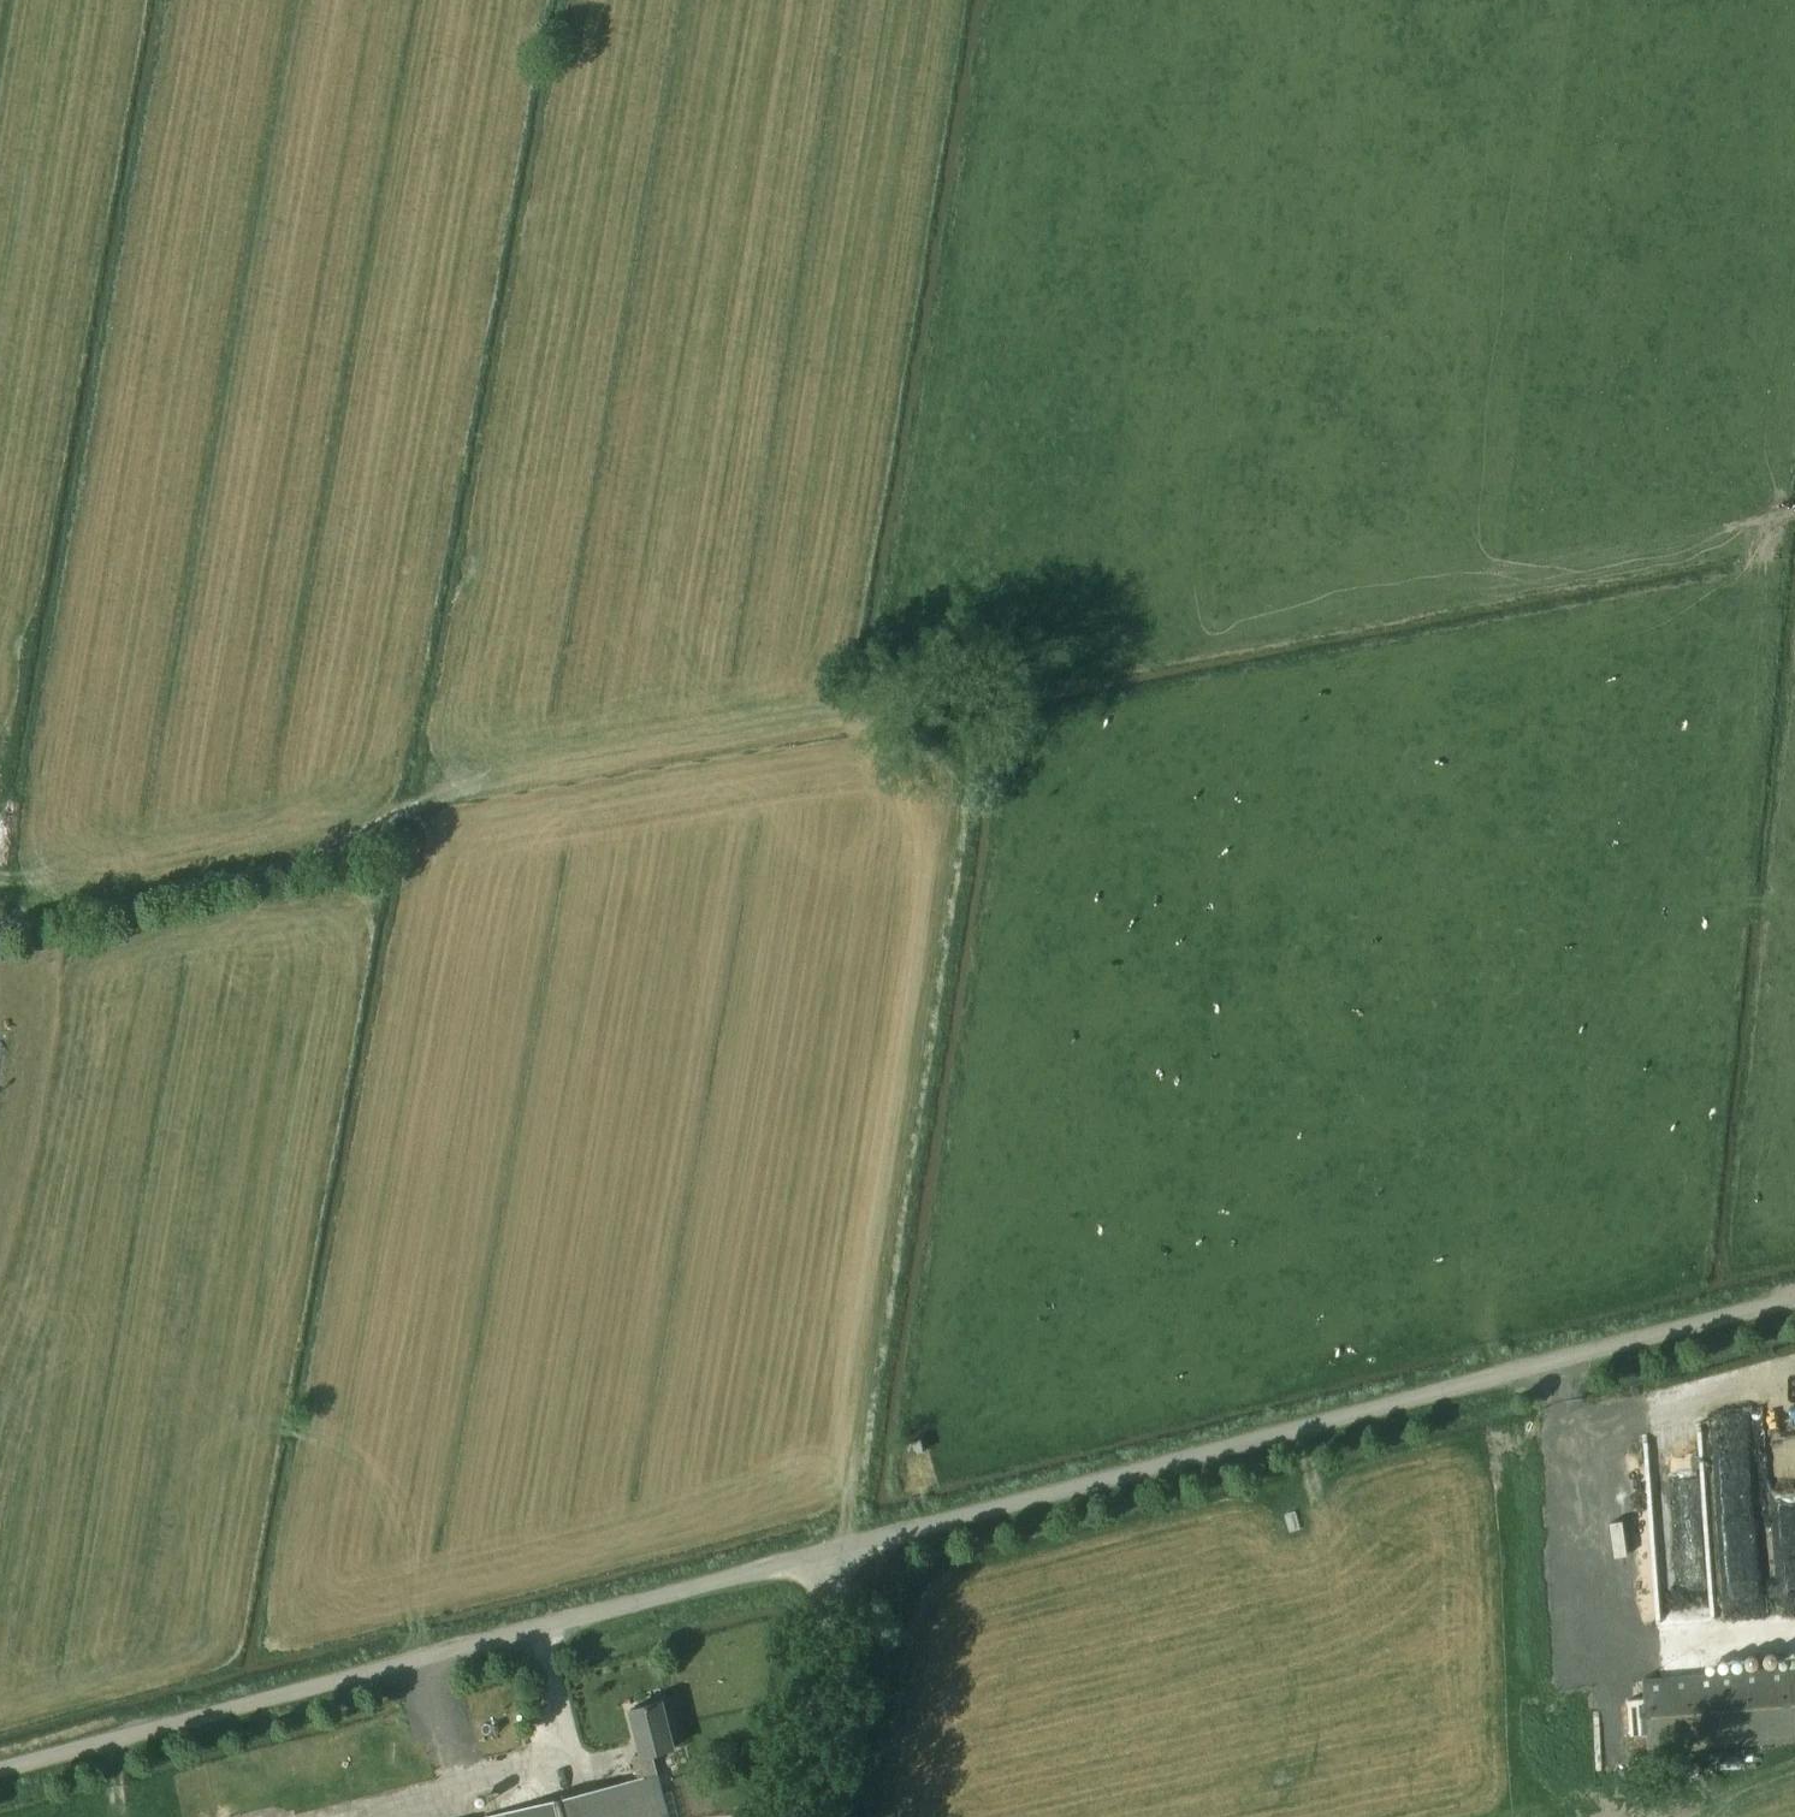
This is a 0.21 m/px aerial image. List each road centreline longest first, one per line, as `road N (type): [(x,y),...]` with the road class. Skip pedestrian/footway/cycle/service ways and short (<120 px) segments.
road 1 (unclassified): [(845,1554),(1794,1301)]
road 2 (unclassified): [(0,1775),(845,1554)]
road 3 (unclassified): [(801,1816),(845,1554)]

